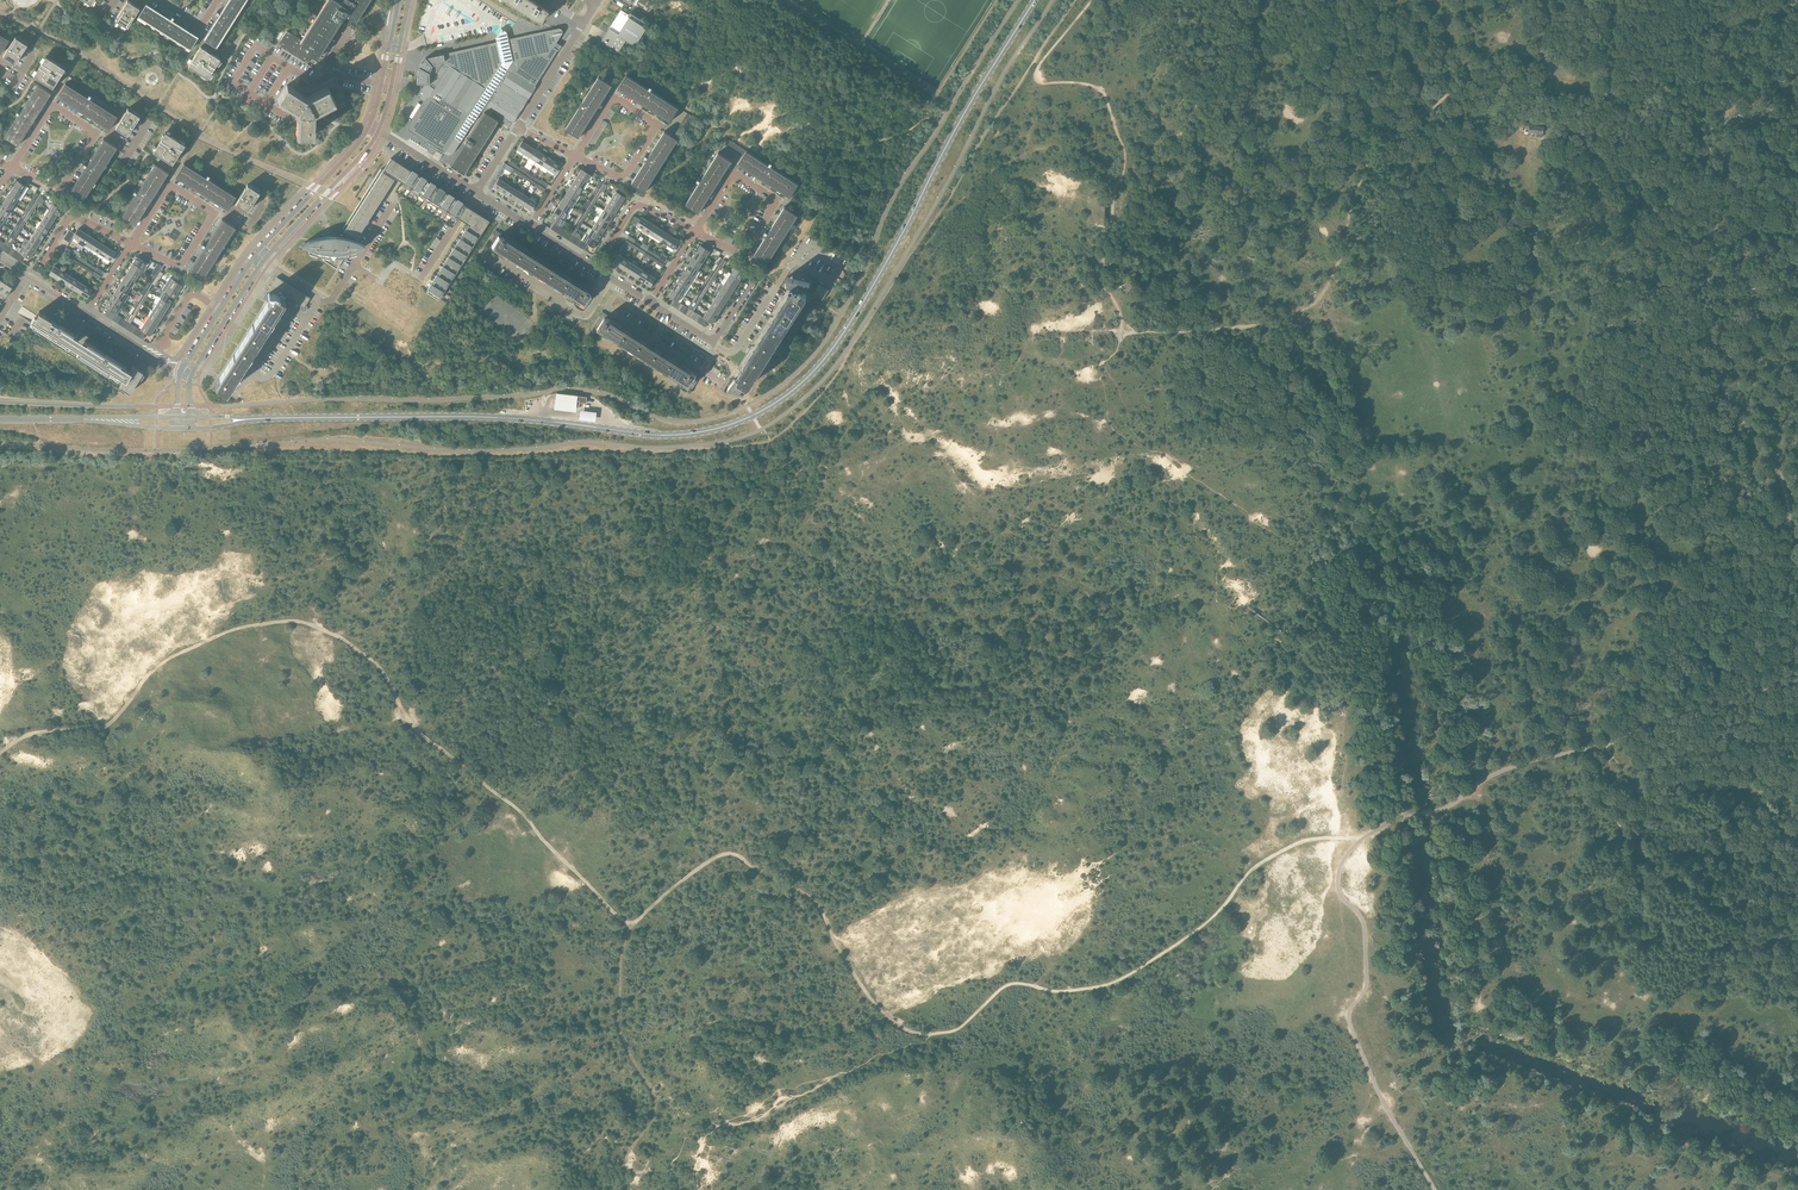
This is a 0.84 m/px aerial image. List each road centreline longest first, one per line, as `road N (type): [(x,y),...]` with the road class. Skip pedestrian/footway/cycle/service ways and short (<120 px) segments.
road 1 (track): [(932,1034),(889,1017),(804,895),(734,856),(686,880),(628,926),(527,823),(414,732),(376,667),(312,627),(249,627),(201,645),(157,668),(109,726),(35,733),(0,754)]
road 2 (secondary): [(711,430),(772,405),(833,348),(1035,0)]
road 3 (track): [(1363,838),(1308,839),(1256,866),(1208,922),(1115,982),(1064,992),(1006,985),(960,1027),(932,1034)]
road 4 (secondary): [(711,430),(653,435),(477,417),(245,419)]
road 5 (track): [(631,1189),(626,1161),(655,1115),(655,1099),(617,1015),(628,926)]
road 6 (residential): [(479,252),(558,295),(580,315),(592,312),(612,279)]
road 7 (secondary): [(265,259),(378,132)]
road 8 (secondary): [(369,127),(257,252)]
road 9 (residential): [(575,156),(617,175),(628,171),(655,126),(620,101),(609,104)]
road 10 (residential): [(735,175),(774,200),(748,248),(737,252),(695,232)]
road 11 (secondary): [(190,377),(265,259)]
road 12 (residential): [(713,342),(733,351),(794,260)]
road 13 (residential): [(517,128),(584,23)]
road 14 (residential): [(40,263),(71,217),(131,244)]
road 15 (residential): [(604,251),(637,205),(695,232)]
road 16 (residential): [(354,265),(323,302),(265,259)]
road 17 (residential): [(12,168),(53,108),(93,133)]

